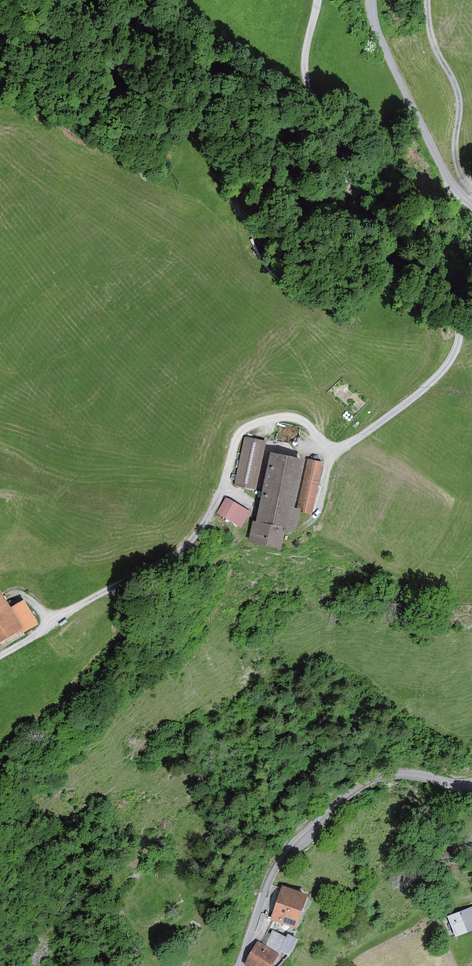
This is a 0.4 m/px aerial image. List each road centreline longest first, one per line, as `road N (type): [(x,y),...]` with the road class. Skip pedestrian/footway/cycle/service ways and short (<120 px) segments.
road 1 (track): [(317,0),(305,83),(318,118),(443,270),(459,307),(459,346),(435,378),(345,446),(326,443),(294,418),(248,425),(193,540),(0,655)]
road 2 (unclassified): [(471,207),(455,195),(418,120),(369,0)]
road 3 (unclassified): [(287,848),(364,780),(471,780)]
road 4 (track): [(427,0),(428,31),(458,95),(457,164),(471,198)]
road 5 (residential): [(240,965),(287,848)]

